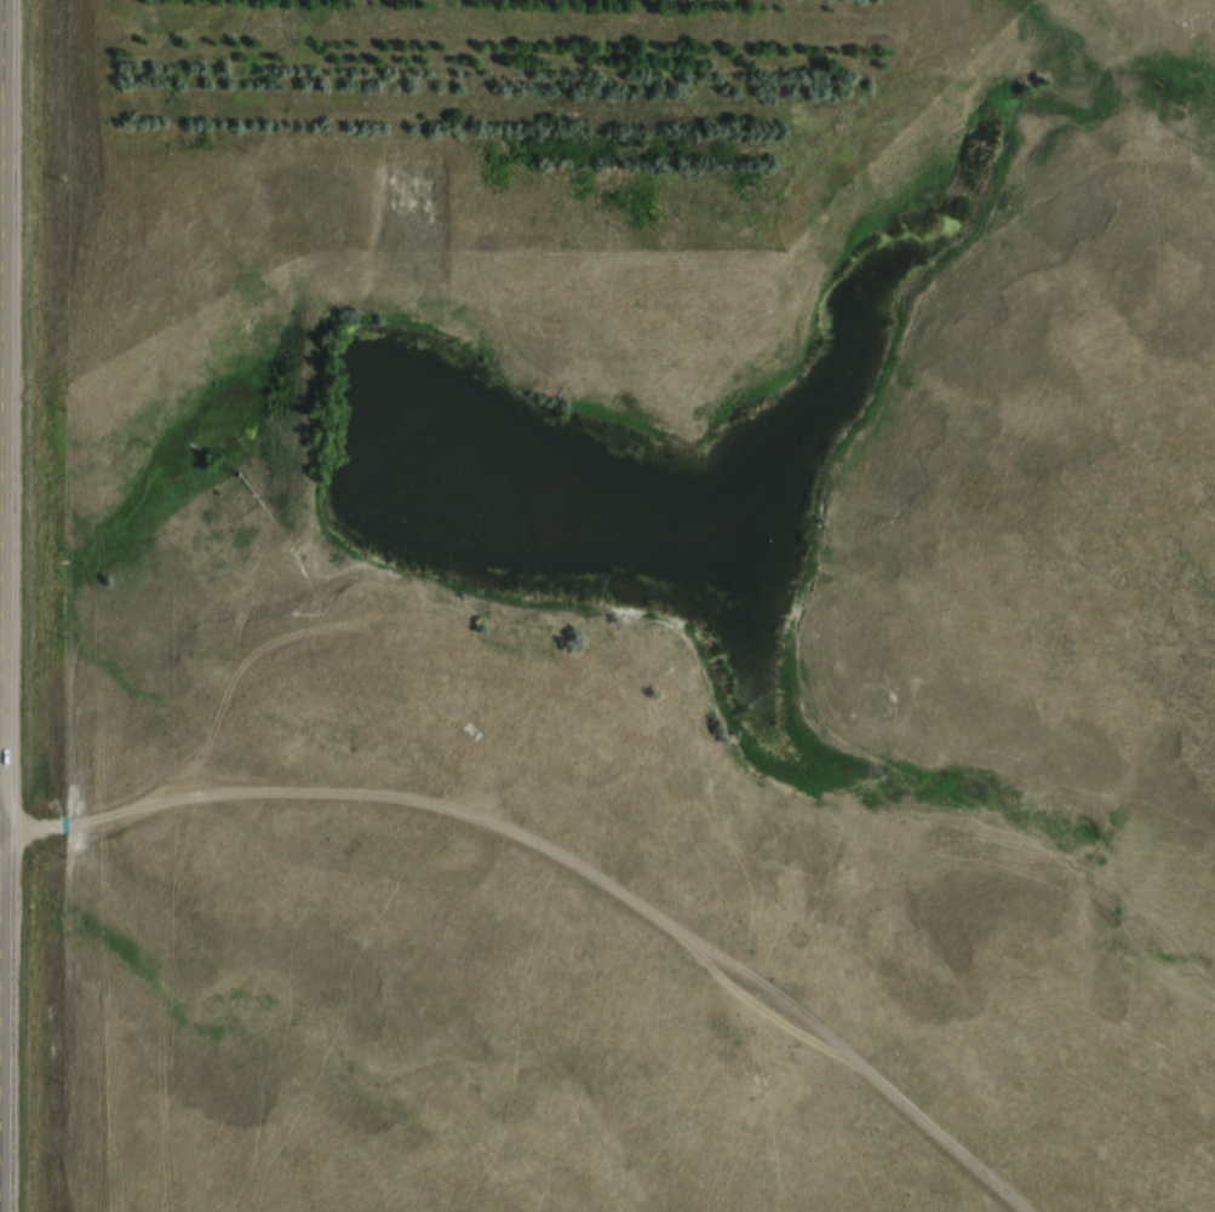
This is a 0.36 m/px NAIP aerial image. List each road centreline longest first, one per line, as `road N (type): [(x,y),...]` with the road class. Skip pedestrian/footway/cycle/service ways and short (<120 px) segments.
road 1 (track): [(0,828),(86,821),(229,793),(419,804),(585,881),(996,1211)]

